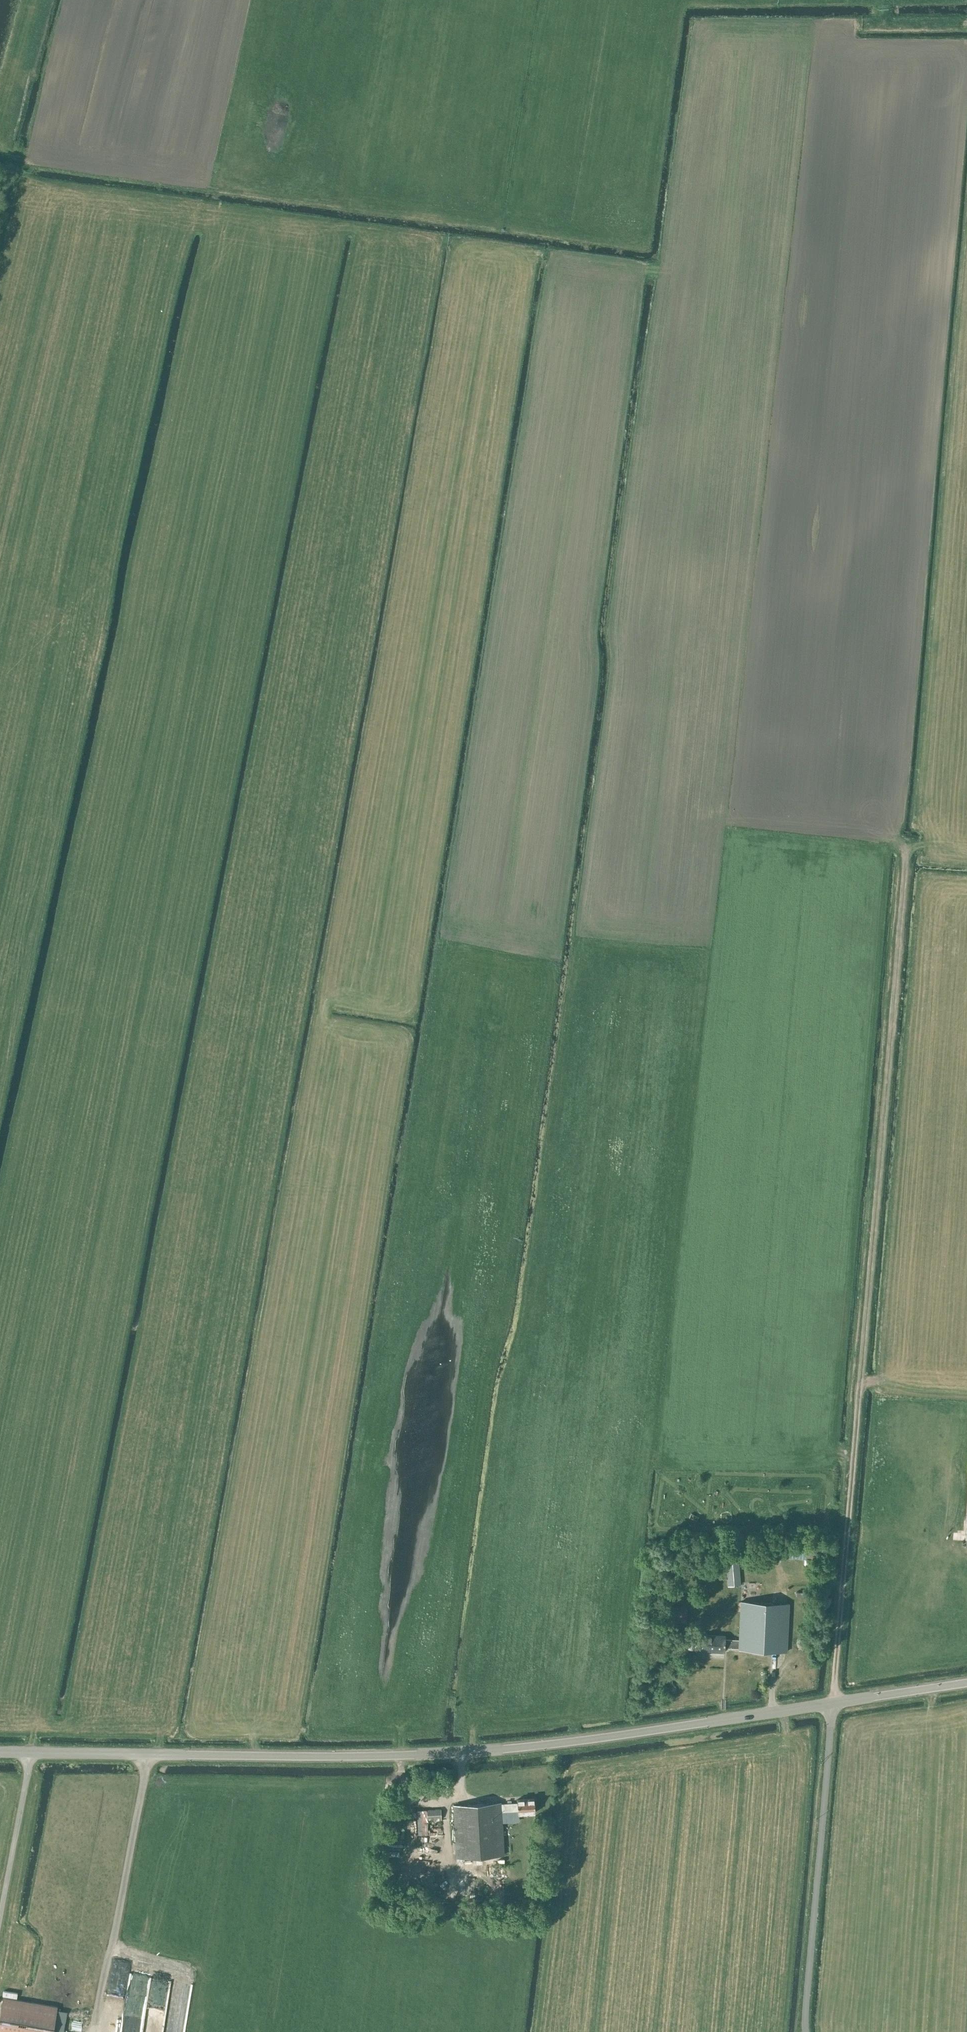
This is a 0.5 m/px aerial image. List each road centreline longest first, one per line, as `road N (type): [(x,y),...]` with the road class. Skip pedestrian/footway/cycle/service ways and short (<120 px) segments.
road 1 (unclassified): [(0,1754),(507,1750),(833,1702)]
road 2 (unclassified): [(803,2031),(833,1702)]
road 3 (unclassified): [(833,1702),(966,1682)]

